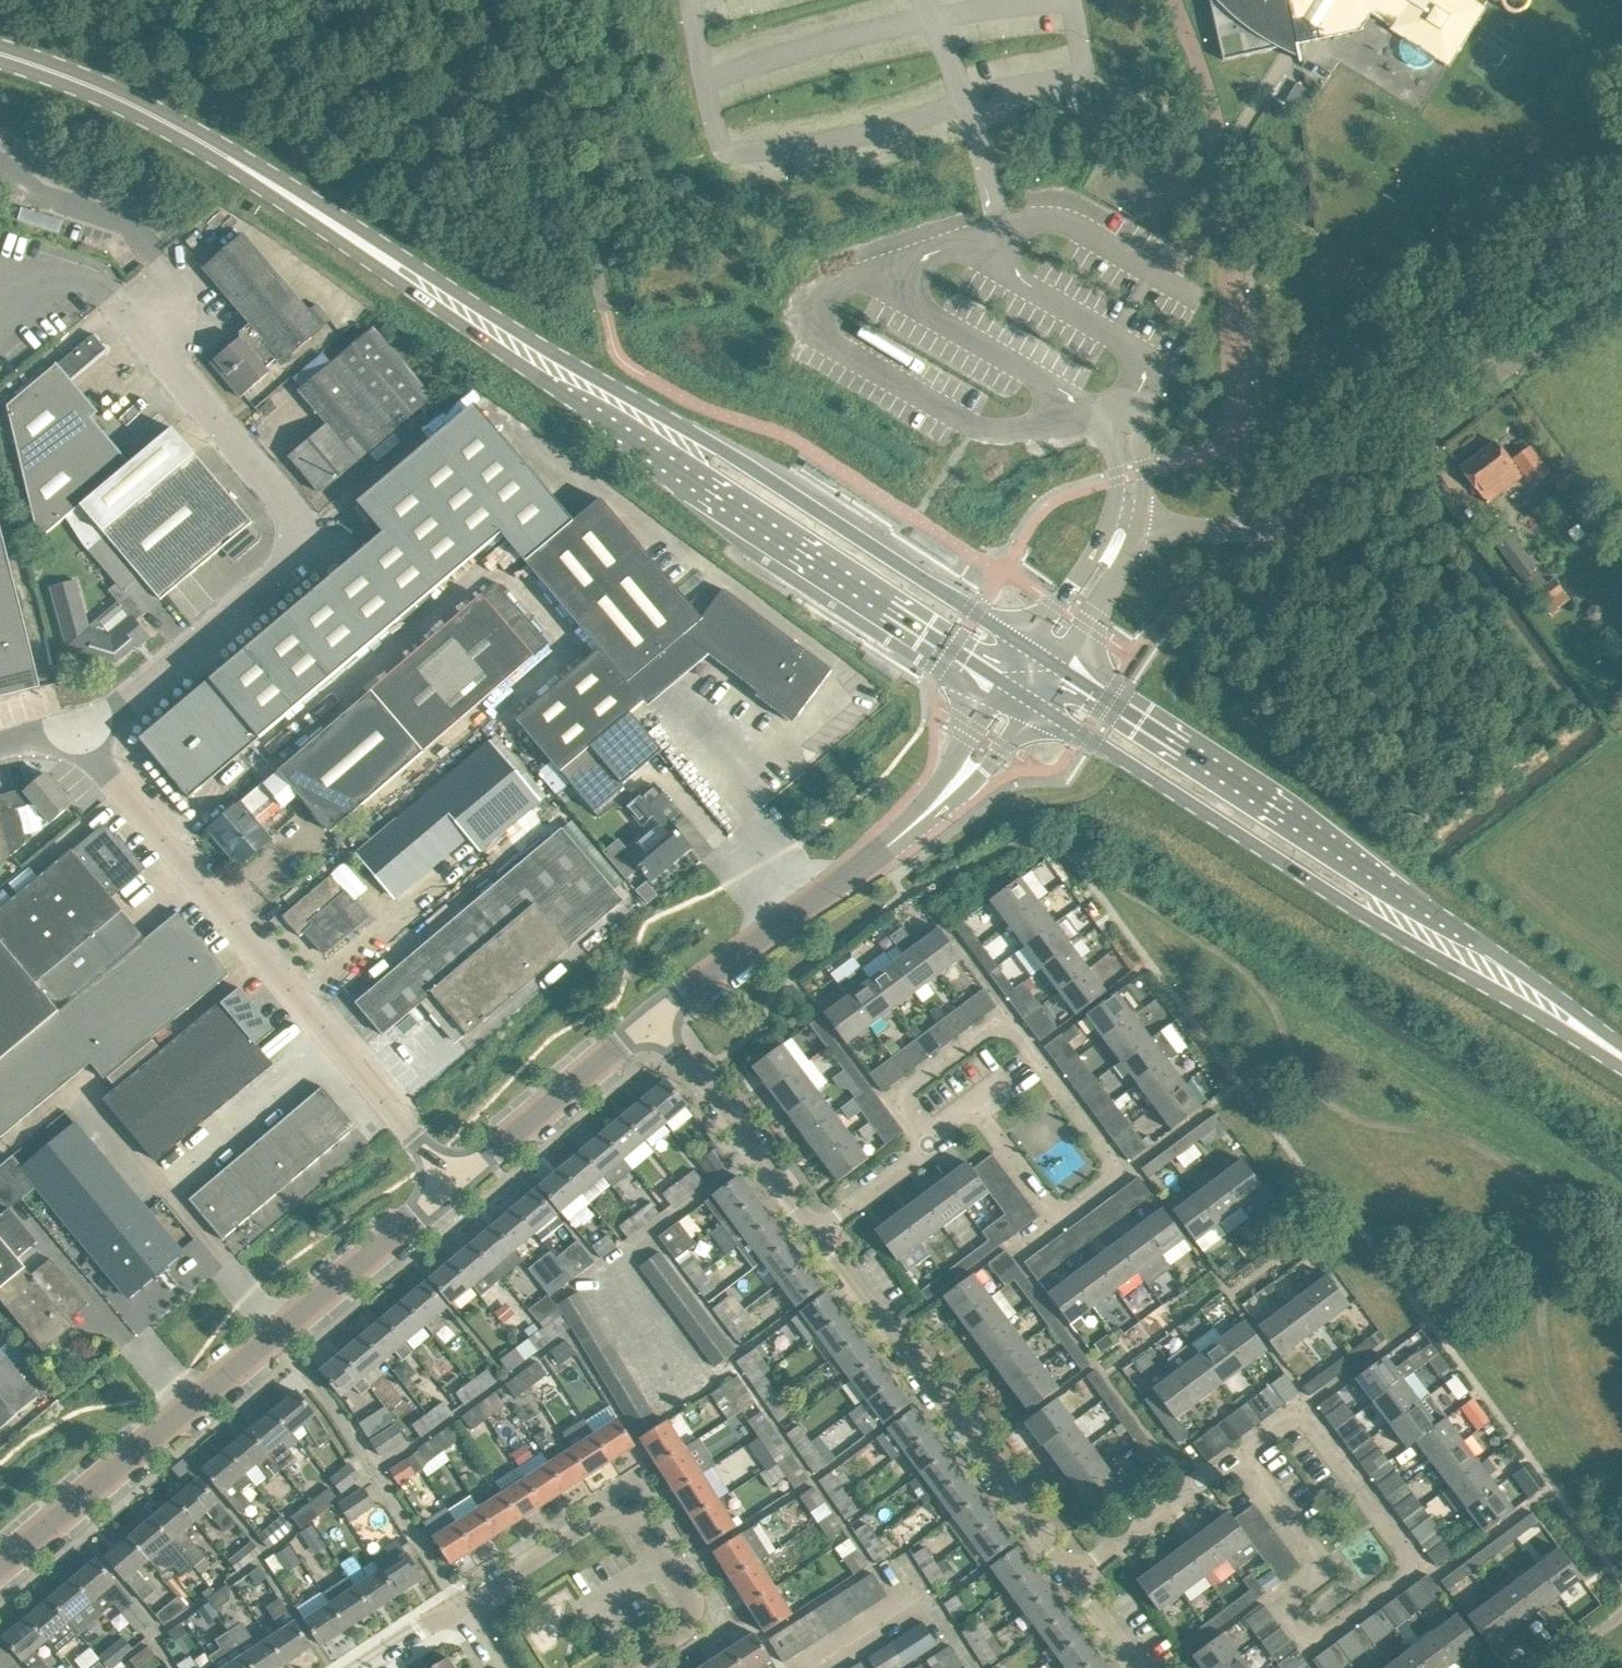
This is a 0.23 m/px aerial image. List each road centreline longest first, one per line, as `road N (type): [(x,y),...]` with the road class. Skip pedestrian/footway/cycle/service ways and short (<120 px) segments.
road 1 (unclassified): [(1041,656),(1125,530),(1251,528),(1298,515),(1621,276)]
road 2 (secondary): [(1041,656),(508,318),(427,283)]
road 3 (secondary): [(427,283),(493,345),(1019,687)]
road 4 (secondary): [(1019,687),(1448,963),(1580,1026)]
road 5 (secondary): [(1580,1026),(1517,973),(1041,656)]
road 6 (residential): [(932,1146),(894,1094),(996,1014),(1120,1172),(1059,1213),(976,1104)]
road 7 (unclassified): [(70,735),(294,556),(300,517),(142,299)]
road 8 (unclassified): [(70,735),(106,765),(458,1178)]
road 9 (residential): [(660,1019),(913,822),(973,762),(1019,687)]
road 10 (secondary): [(427,283),(153,115),(0,53)]
road 11 (residential): [(1241,1452),(1298,1406),(1410,1559),(1316,1633),(1287,1596),(1325,1564)]
road 12 (residential): [(1070,1575),(819,1228)]
road 13 (residential): [(627,1667),(696,1622),(638,1518),(614,1506),(460,1609)]
road 14 (residential): [(0,1567),(283,1331)]
road 15 (unclassified): [(609,322),(529,0)]
road 16 (residential): [(460,1609),(283,1331)]
road 17 (residential): [(819,1228),(660,1019)]
road 18 (residential): [(458,1178),(660,1019)]
road 19 (residential): [(283,1331),(458,1178)]
road 20 (residential): [(1070,1575),(1241,1452)]
road 21 (residential): [(1325,1564),(1241,1452)]
road 22 (residential): [(819,1228),(932,1146)]

